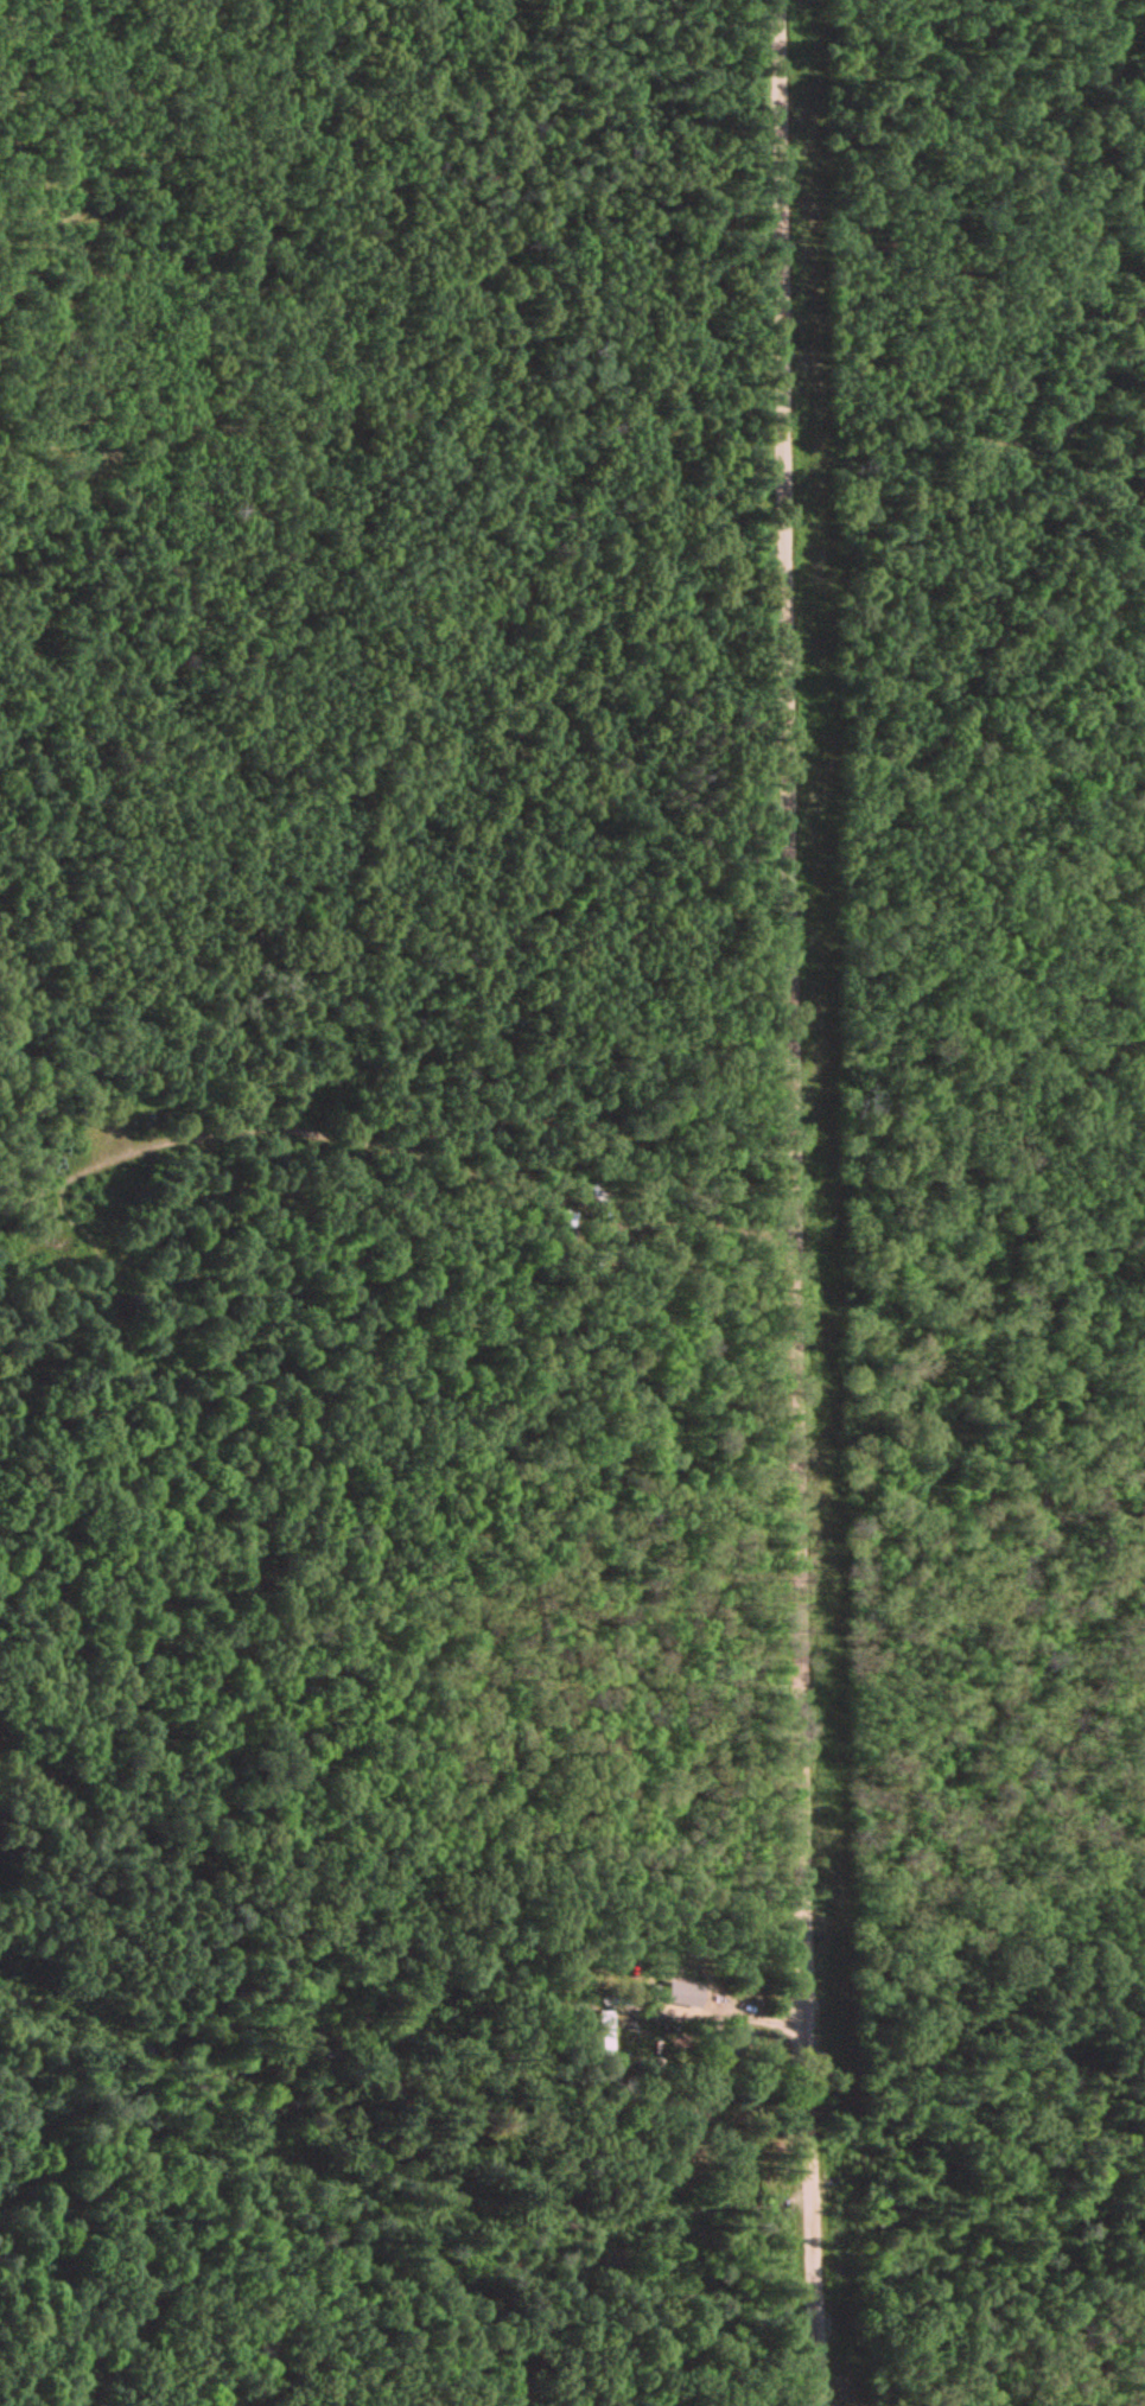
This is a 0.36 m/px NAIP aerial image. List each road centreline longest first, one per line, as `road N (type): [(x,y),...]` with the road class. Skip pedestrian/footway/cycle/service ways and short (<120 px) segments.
road 1 (residential): [(802,2024),(779,0)]
road 2 (residential): [(818,2379),(802,2024)]

